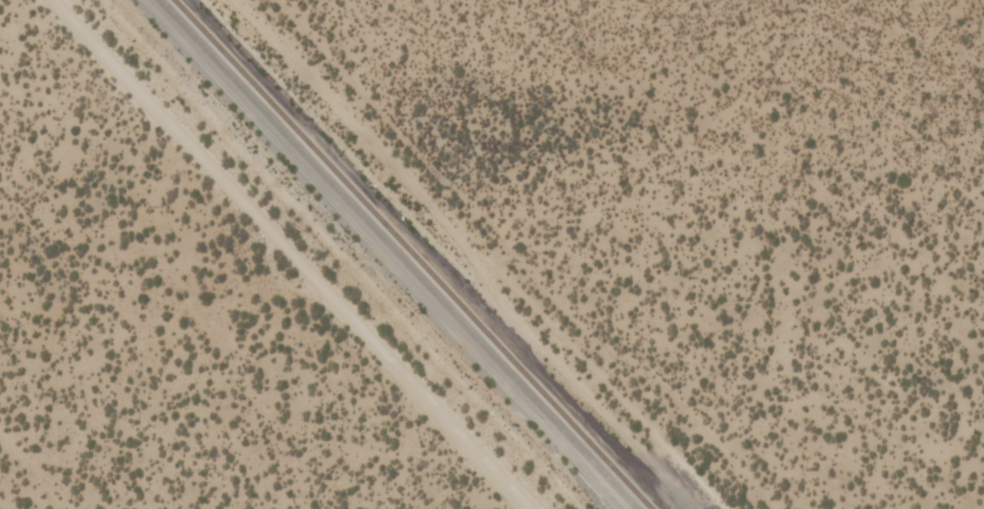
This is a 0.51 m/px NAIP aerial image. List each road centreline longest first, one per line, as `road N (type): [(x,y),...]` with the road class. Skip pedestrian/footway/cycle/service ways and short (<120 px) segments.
road 1 (track): [(780,508),(284,0)]
road 2 (residential): [(481,508),(12,0)]

